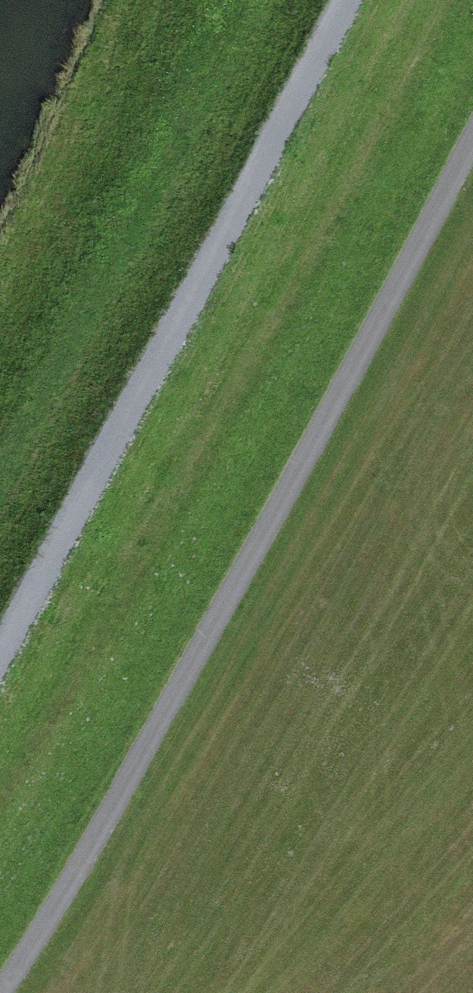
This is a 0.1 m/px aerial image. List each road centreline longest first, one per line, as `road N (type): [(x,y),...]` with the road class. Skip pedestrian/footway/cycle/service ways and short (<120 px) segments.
road 1 (track): [(472,156),(325,440),(48,923),(0,984)]
road 2 (track): [(353,0),(195,314),(0,663)]

